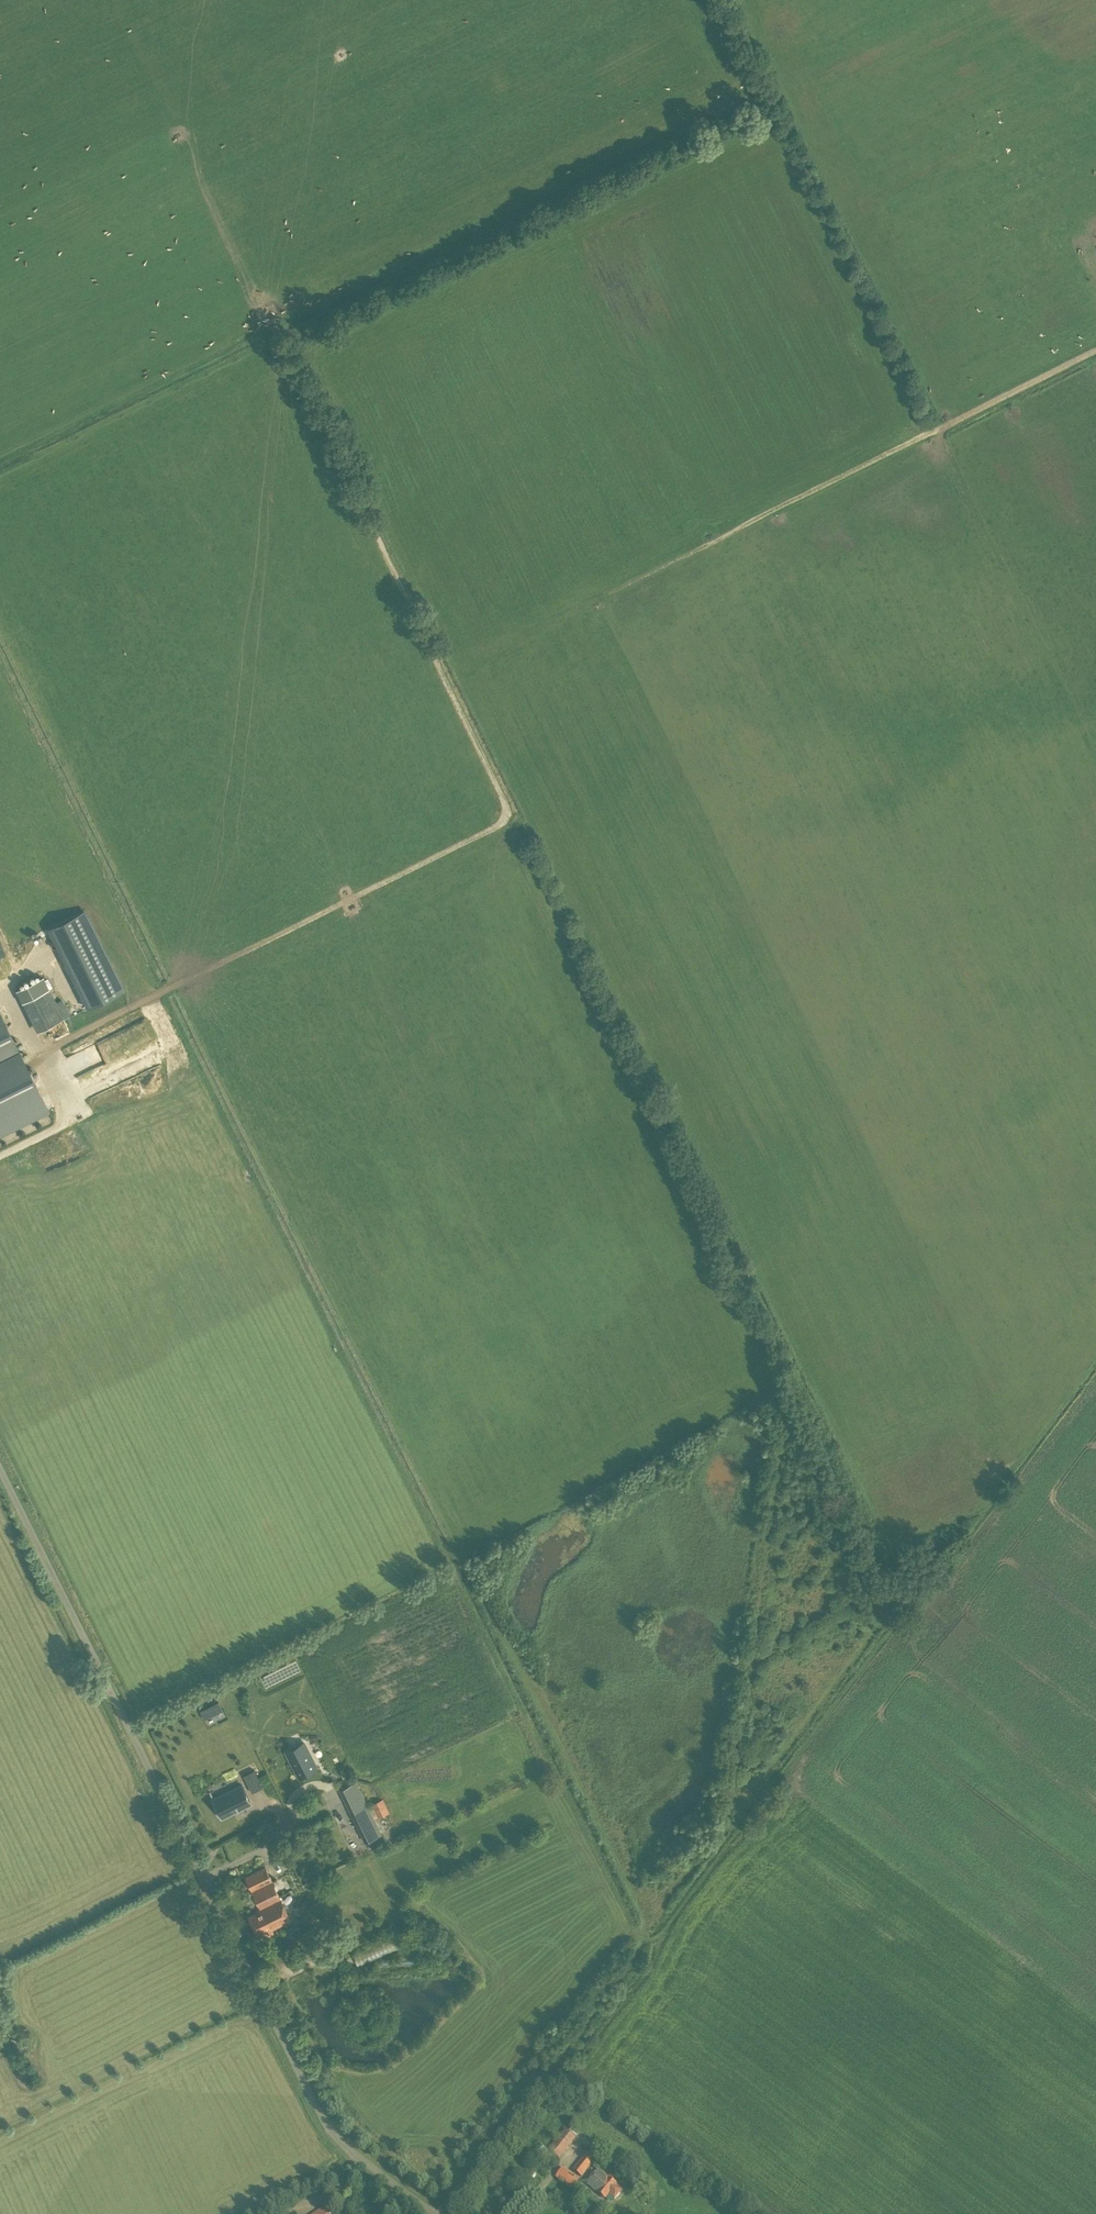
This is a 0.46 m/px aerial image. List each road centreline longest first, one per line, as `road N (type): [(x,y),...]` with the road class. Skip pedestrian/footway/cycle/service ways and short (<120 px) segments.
road 1 (unclassified): [(430,2213),(322,2124),(0,1470)]

